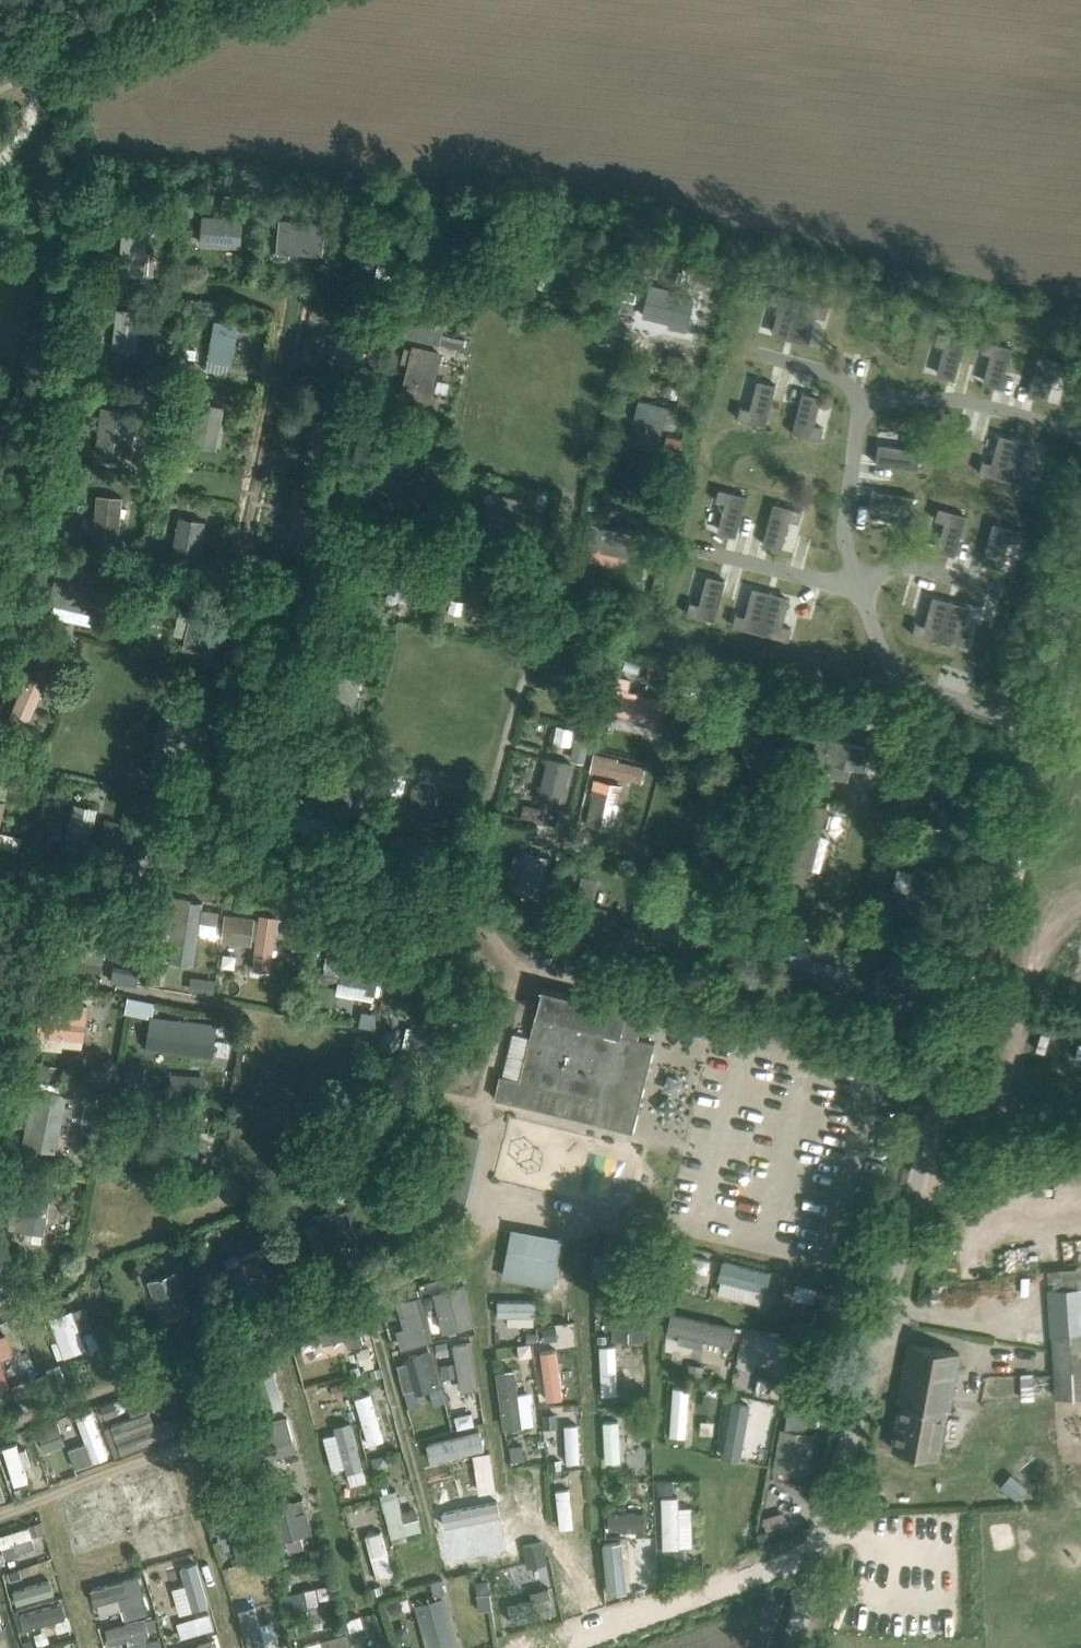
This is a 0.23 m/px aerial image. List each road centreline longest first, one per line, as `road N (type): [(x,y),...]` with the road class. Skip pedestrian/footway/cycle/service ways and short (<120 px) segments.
road 1 (unclassified): [(794,1647),(873,1397),(1055,673)]

